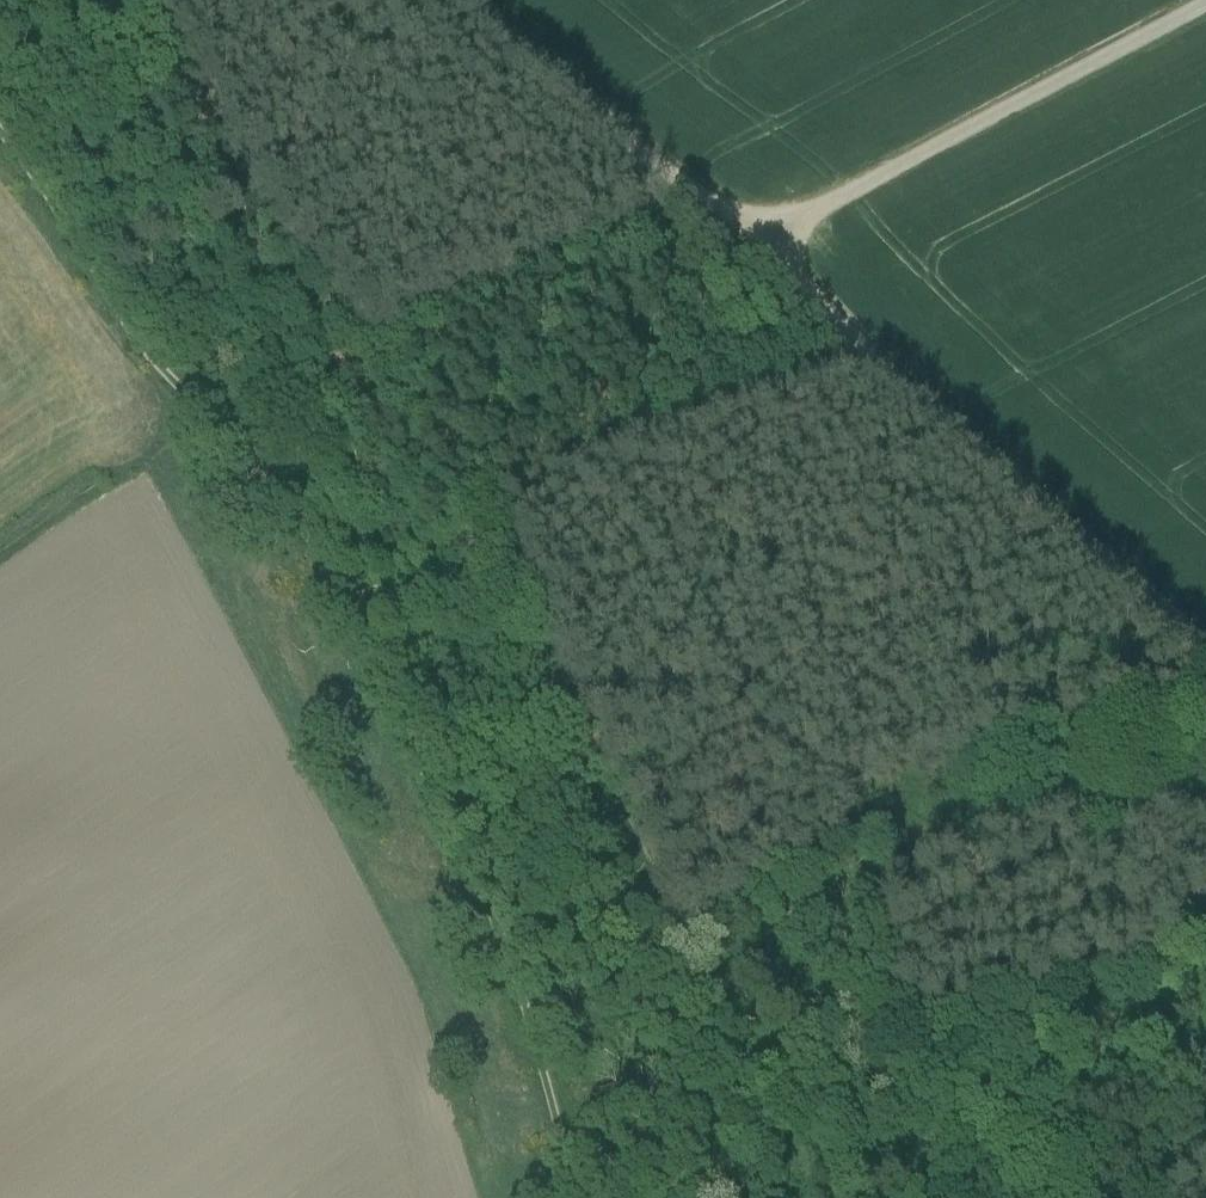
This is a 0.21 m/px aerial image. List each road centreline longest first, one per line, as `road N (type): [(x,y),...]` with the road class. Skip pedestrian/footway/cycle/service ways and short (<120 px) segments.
road 1 (track): [(578,1197),(502,941),(288,504),(146,358),(0,148)]
road 2 (track): [(332,591),(416,584),(491,595),(539,642),(728,1029),(760,1039),(1205,815)]
road 3 (track): [(1205,684),(447,0)]
road 4 (track): [(744,265),(1205,28)]

